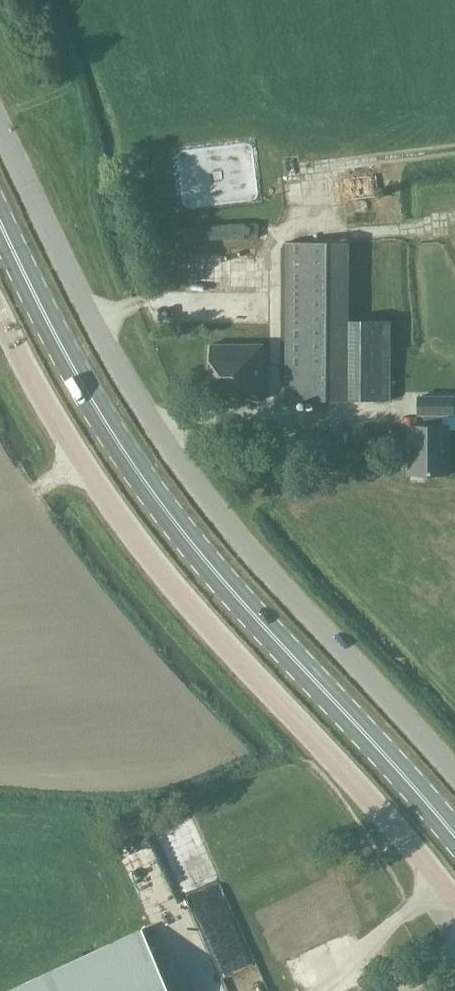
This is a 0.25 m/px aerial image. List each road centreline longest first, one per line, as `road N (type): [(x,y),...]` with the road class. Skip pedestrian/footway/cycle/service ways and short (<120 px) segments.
road 1 (unclassified): [(0,123),(82,300),(165,439),(282,586),(454,774)]
road 2 (primary): [(454,835),(170,520),(69,362),(0,226)]
road 3 (unclassified): [(0,316),(88,476),(151,563),(454,906)]

